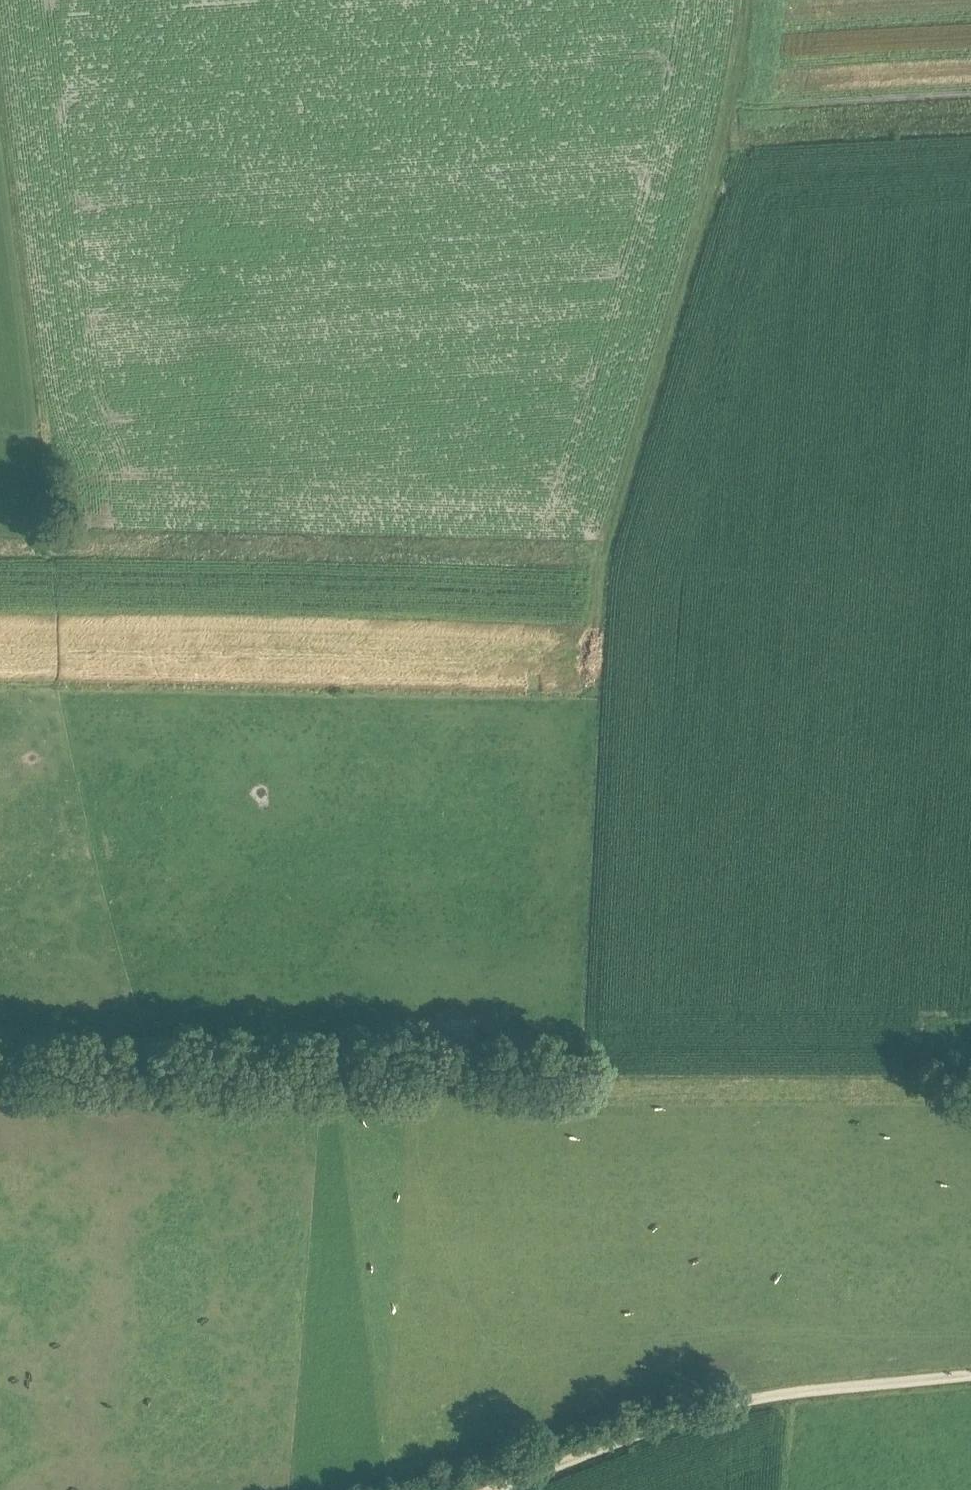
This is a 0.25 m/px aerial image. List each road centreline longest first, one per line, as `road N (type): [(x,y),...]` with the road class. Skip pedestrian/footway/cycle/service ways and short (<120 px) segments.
road 1 (track): [(485,1489),(734,1404),(970,1375)]

